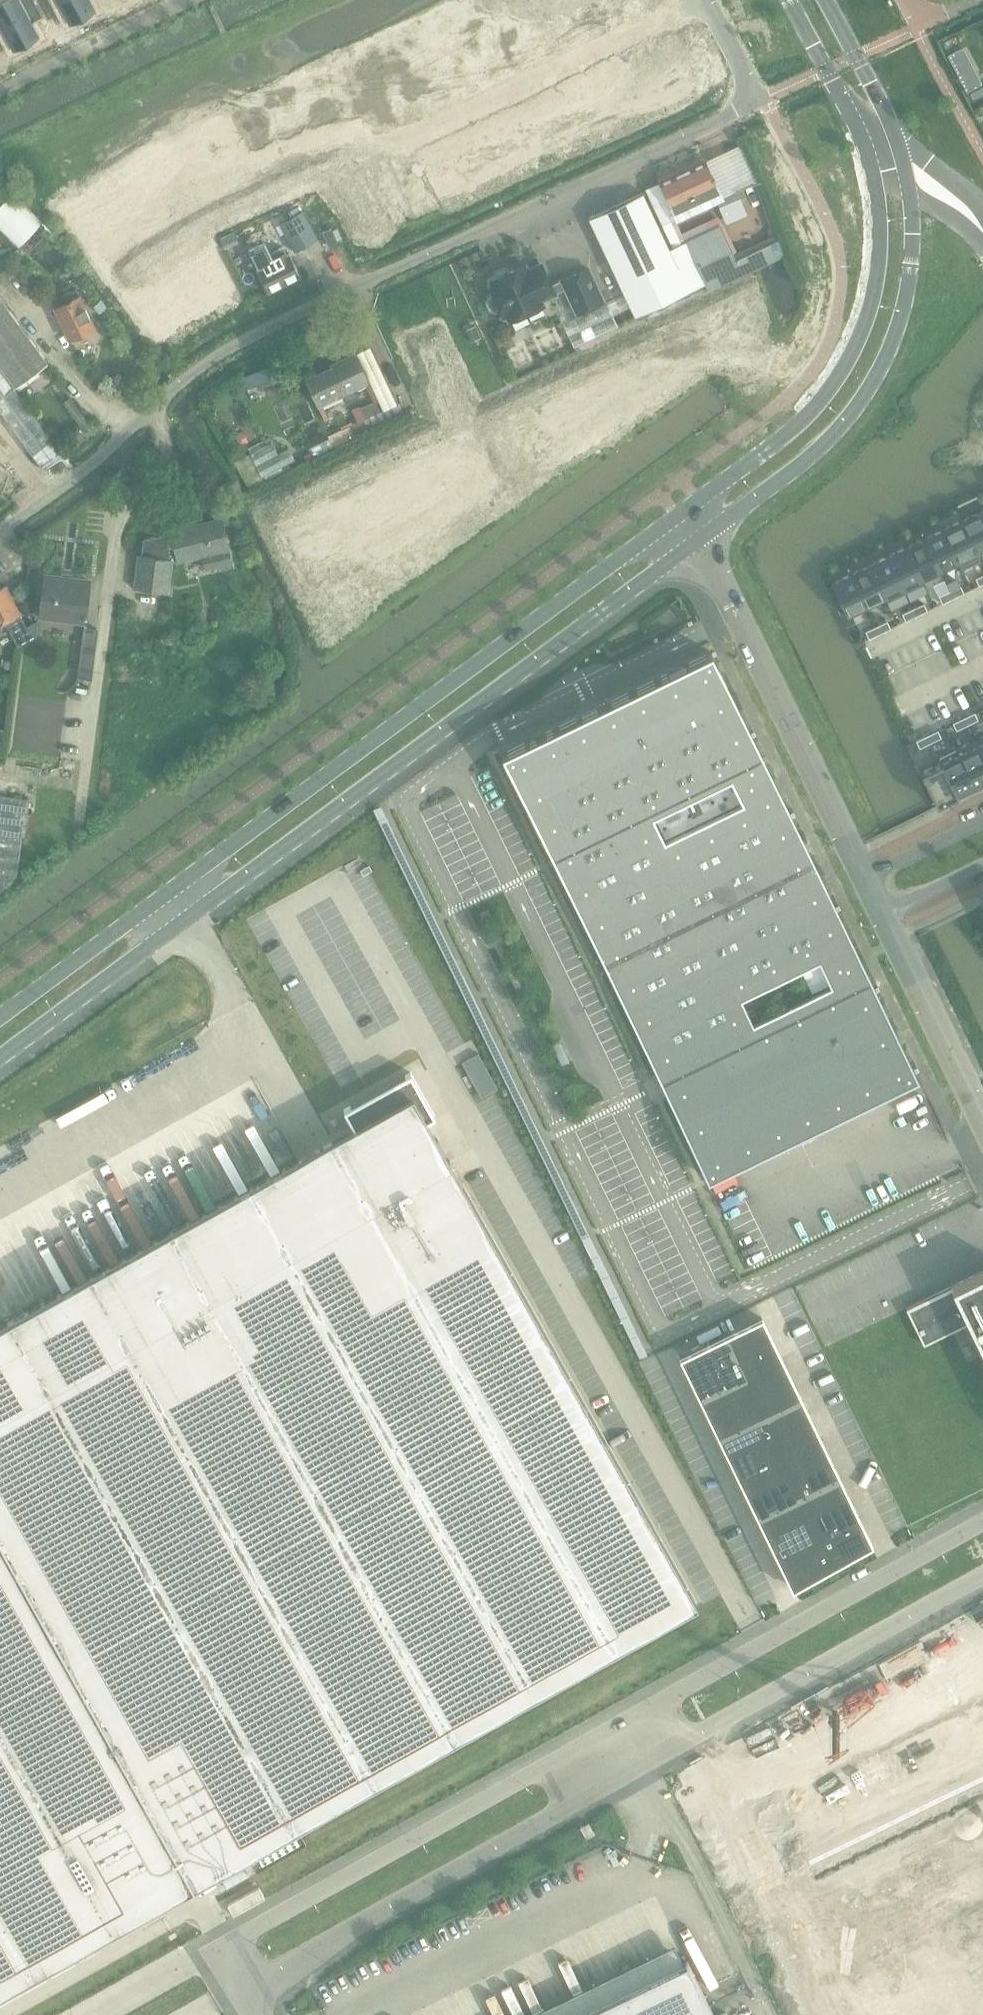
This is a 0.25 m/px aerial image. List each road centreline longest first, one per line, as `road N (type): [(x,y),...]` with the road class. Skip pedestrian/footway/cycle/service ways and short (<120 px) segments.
road 1 (tertiary): [(0,1063),(698,540)]
road 2 (unclassified): [(982,1521),(228,1943)]
road 3 (tertiary): [(683,513),(0,1018)]
road 4 (unclassified): [(248,1984),(982,1584)]
road 5 (tertiary): [(698,540),(832,439),(887,360),(903,317),(913,229),(899,145),(826,0)]
road 6 (tertiary): [(790,0),(866,145),(882,223),(879,270),(848,364),(814,409),(683,513)]
road 7 (unclassified): [(0,531),(104,455),(192,374),(390,274)]
road 8 (unclassified): [(390,274),(759,100)]
road 9 (residential): [(338,160),(695,0)]
road 10 (tertiary): [(867,879),(698,540)]
road 11 (residential): [(109,263),(338,160)]
road 12 (unclassified): [(982,1109),(886,909)]
road 13 (residential): [(0,90),(184,0)]
road 14 (residential): [(457,423),(640,343)]
road 15 (residential): [(282,502),(457,423)]
road 16 (residential): [(457,423),(390,274)]
road 17 (tertiary): [(982,822),(867,879)]
road 18 (residential): [(338,160),(390,274)]

